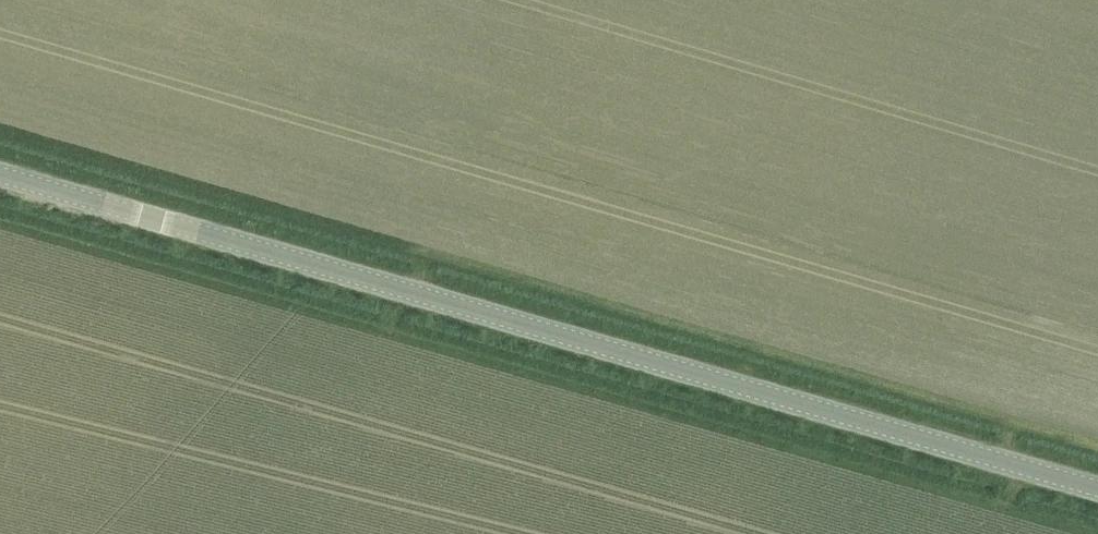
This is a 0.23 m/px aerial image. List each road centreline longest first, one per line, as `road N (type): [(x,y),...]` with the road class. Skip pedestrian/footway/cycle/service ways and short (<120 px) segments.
road 1 (tertiary): [(1097,489),(0,175)]

